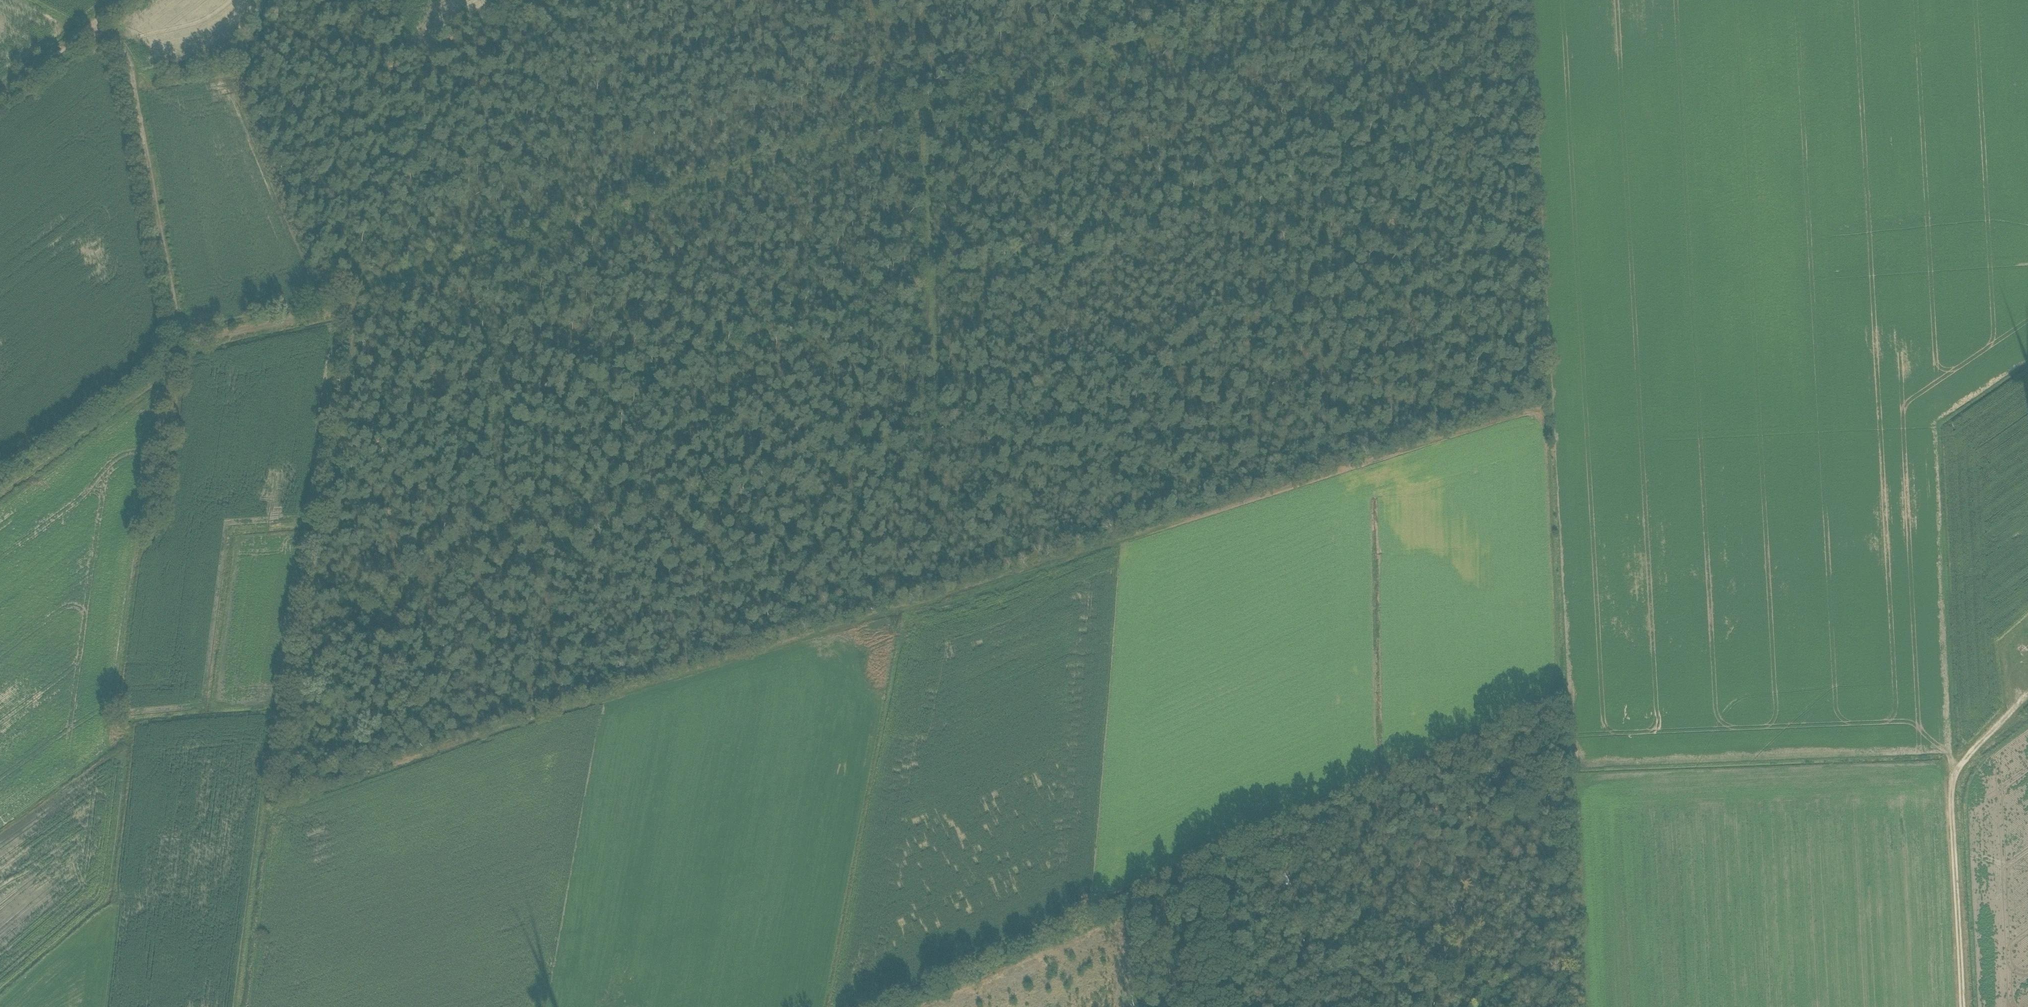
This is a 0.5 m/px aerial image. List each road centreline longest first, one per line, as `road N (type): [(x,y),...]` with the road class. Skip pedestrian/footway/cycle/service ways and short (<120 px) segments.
road 1 (track): [(303,782),(292,771),(291,751),(357,321),(351,305)]
road 2 (track): [(888,1006),(1222,854)]
road 3 (track): [(1222,854),(1554,706)]
road 4 (track): [(88,33),(121,49),(128,70),(182,339)]
road 5 (track): [(1554,706),(1566,1006)]
road 6 (track): [(182,339),(160,378),(0,496)]
road 7 (track): [(182,339),(351,305)]
road 8 (track): [(173,365),(151,534)]
road 9 (track): [(1222,854),(1231,1006)]

